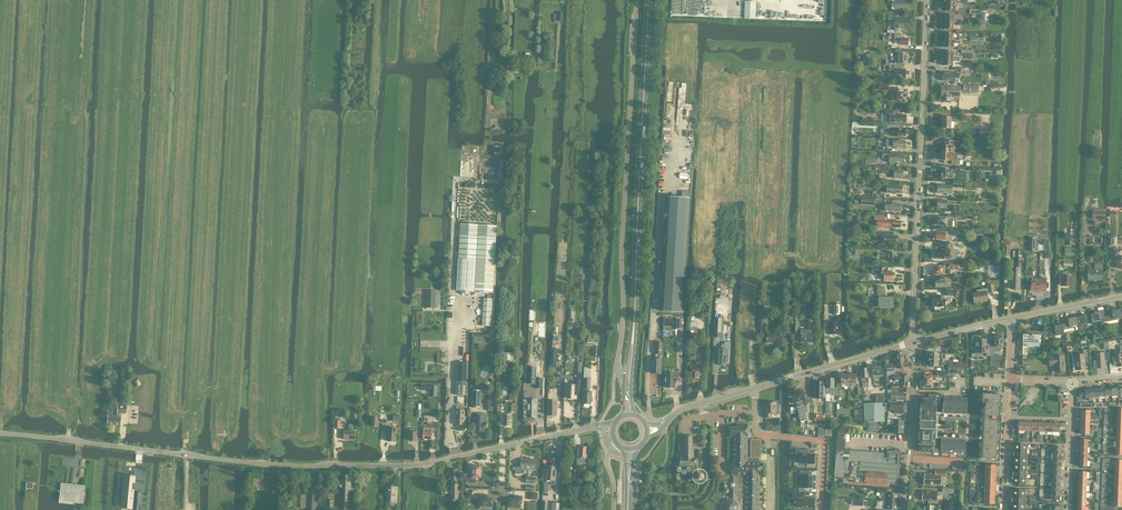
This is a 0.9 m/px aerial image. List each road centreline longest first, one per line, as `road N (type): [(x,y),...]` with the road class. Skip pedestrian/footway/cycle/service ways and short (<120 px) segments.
road 1 (unclassified): [(587,429),(394,466),(275,464),(0,433)]
road 2 (unclassified): [(637,0),(616,366),(628,386)]
road 3 (primary): [(628,386),(649,0)]
road 4 (unclassified): [(912,343),(926,0)]
road 5 (tertiary): [(670,418),(912,343)]
road 6 (residential): [(1010,380),(1004,509)]
road 7 (residential): [(1069,509),(1072,383)]
road 8 (residential): [(768,439),(822,441),(821,509)]

